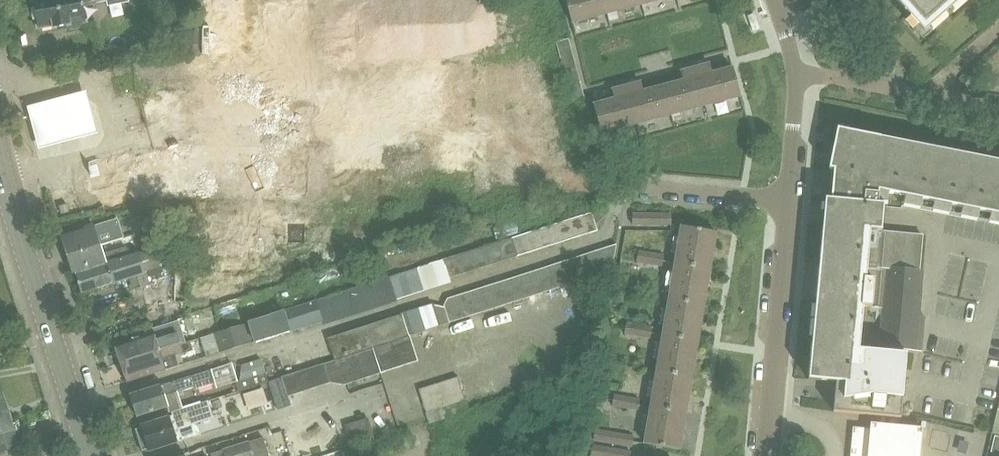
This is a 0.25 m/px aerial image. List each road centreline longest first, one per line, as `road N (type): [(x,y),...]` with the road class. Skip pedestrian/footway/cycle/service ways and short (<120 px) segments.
road 1 (secondary): [(90,455),(0,168)]
road 2 (residential): [(767,455),(790,202)]
road 3 (residential): [(790,202),(799,76),(779,0)]
road 4 (residential): [(790,202),(615,187)]

